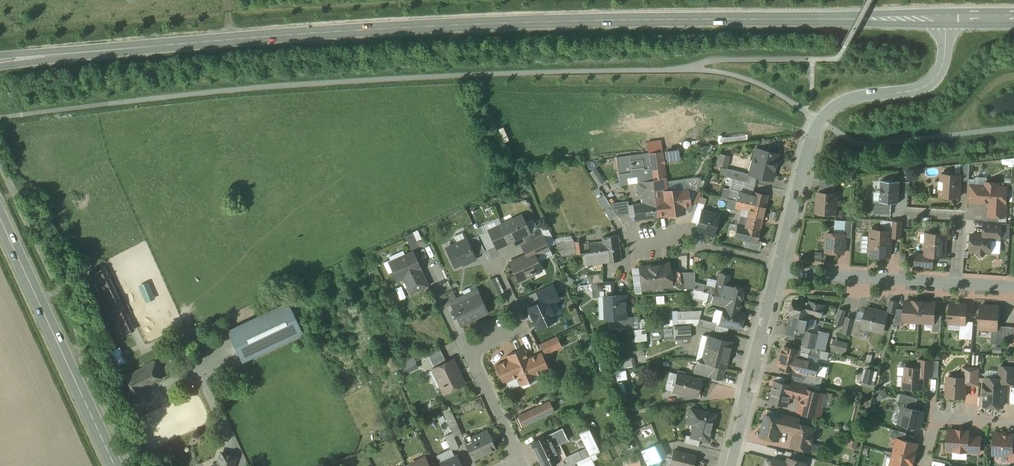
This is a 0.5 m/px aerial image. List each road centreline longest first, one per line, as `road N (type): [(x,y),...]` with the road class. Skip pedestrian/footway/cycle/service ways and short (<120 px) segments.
road 1 (secondary): [(0,61),(326,31),(948,22)]
road 2 (residential): [(948,22),(944,64),(930,86),(845,99),(818,123),(778,262)]
road 3 (secondary): [(0,219),(115,465)]
road 4 (residential): [(520,463),(470,351),(526,325),(498,264)]
road 5 (residential): [(775,272),(728,465)]
road 6 (residential): [(775,272),(955,283)]
road 7 (residential): [(778,262),(702,247),(633,255)]
road 8 (residential): [(924,465),(937,412),(1013,419)]

